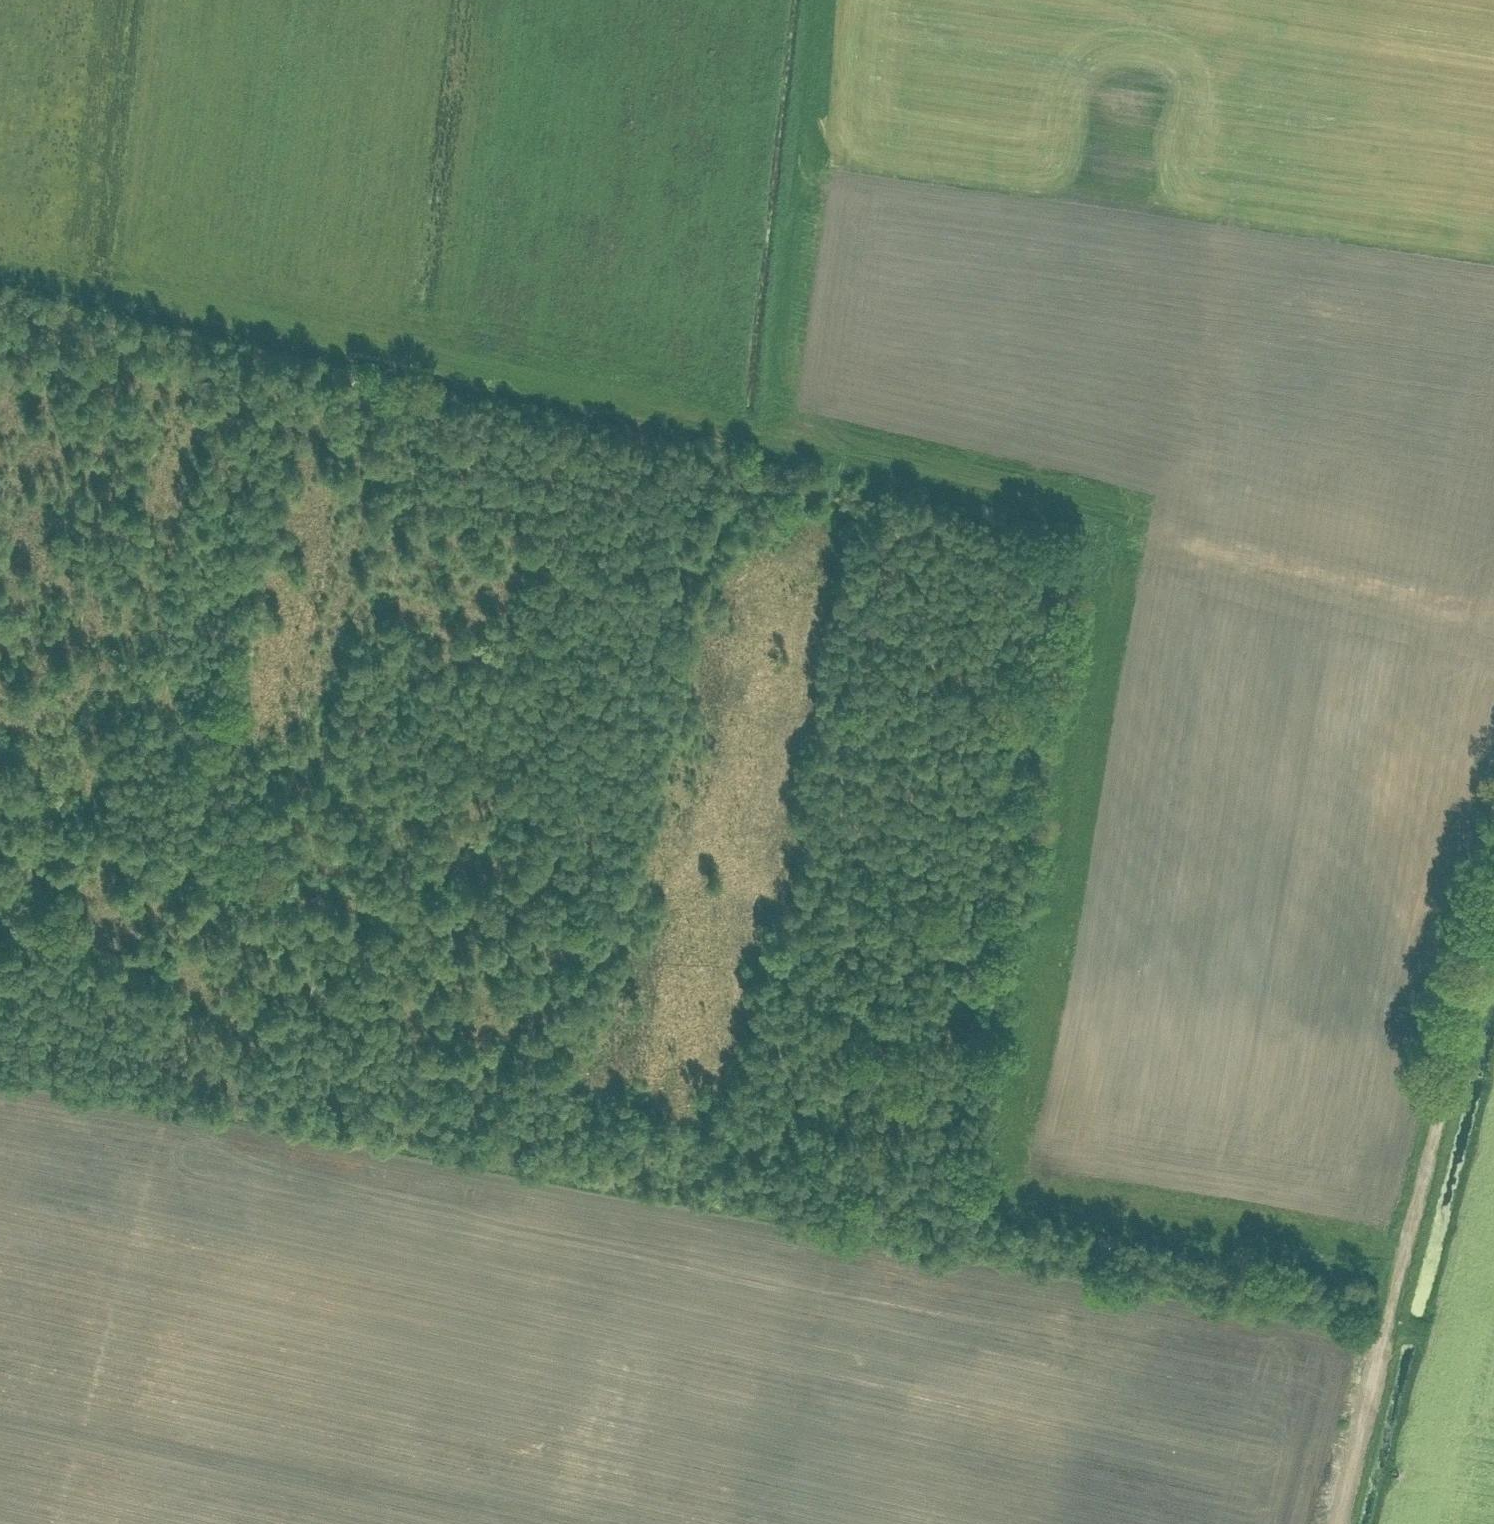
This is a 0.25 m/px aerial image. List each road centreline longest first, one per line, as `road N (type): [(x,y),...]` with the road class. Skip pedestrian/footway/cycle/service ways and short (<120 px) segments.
road 1 (track): [(1493,897),(1328,1523)]

